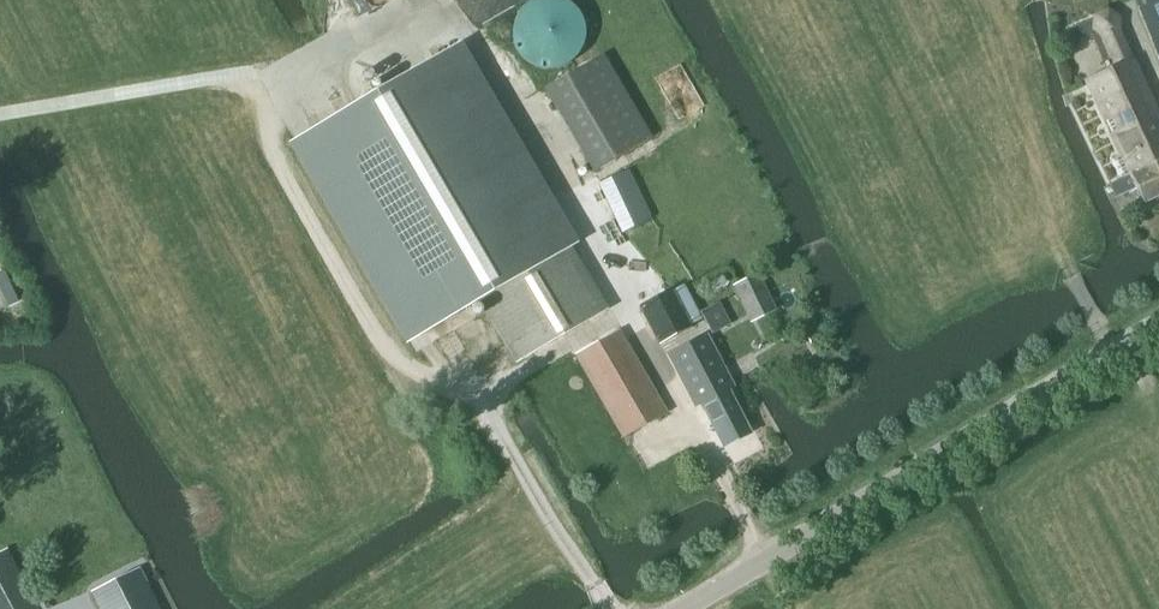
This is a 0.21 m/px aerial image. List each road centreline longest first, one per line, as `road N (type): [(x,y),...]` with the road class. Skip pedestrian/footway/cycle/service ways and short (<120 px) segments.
road 1 (unclassified): [(674,608),(1158,322)]
road 2 (track): [(0,114),(212,78),(271,77),(410,0)]

